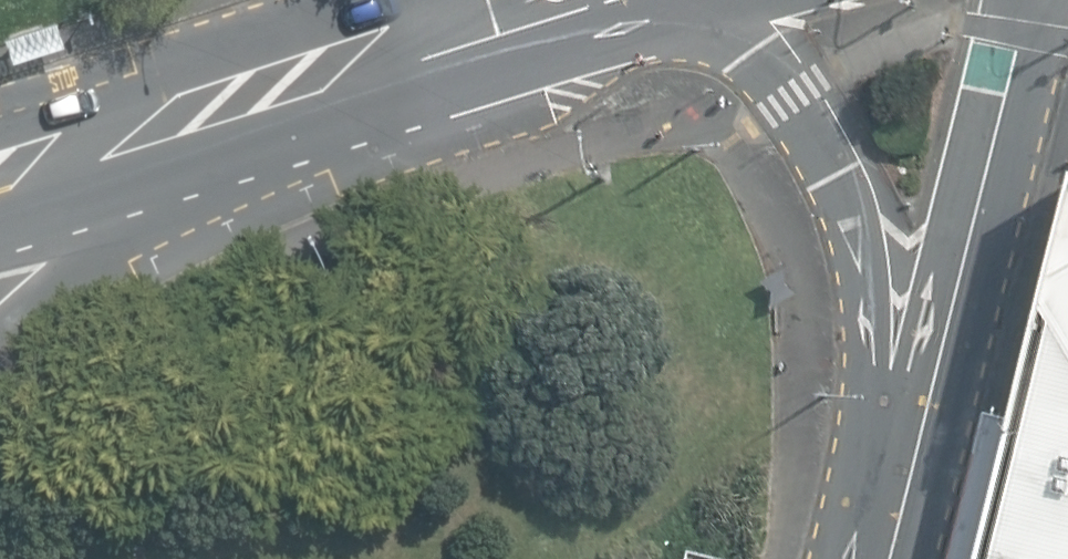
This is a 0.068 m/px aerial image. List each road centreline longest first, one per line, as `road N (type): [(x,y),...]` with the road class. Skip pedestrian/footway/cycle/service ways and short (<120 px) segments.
road 1 (secondary): [(56,154),(509,27)]
road 2 (secondary): [(916,389),(864,222),(818,132),(724,0)]
road 3 (unclassified): [(1030,0),(958,290),(916,389)]
road 4 (unclassified): [(916,389),(873,558)]
road 5 (tertiary): [(56,154),(20,272),(0,292)]

